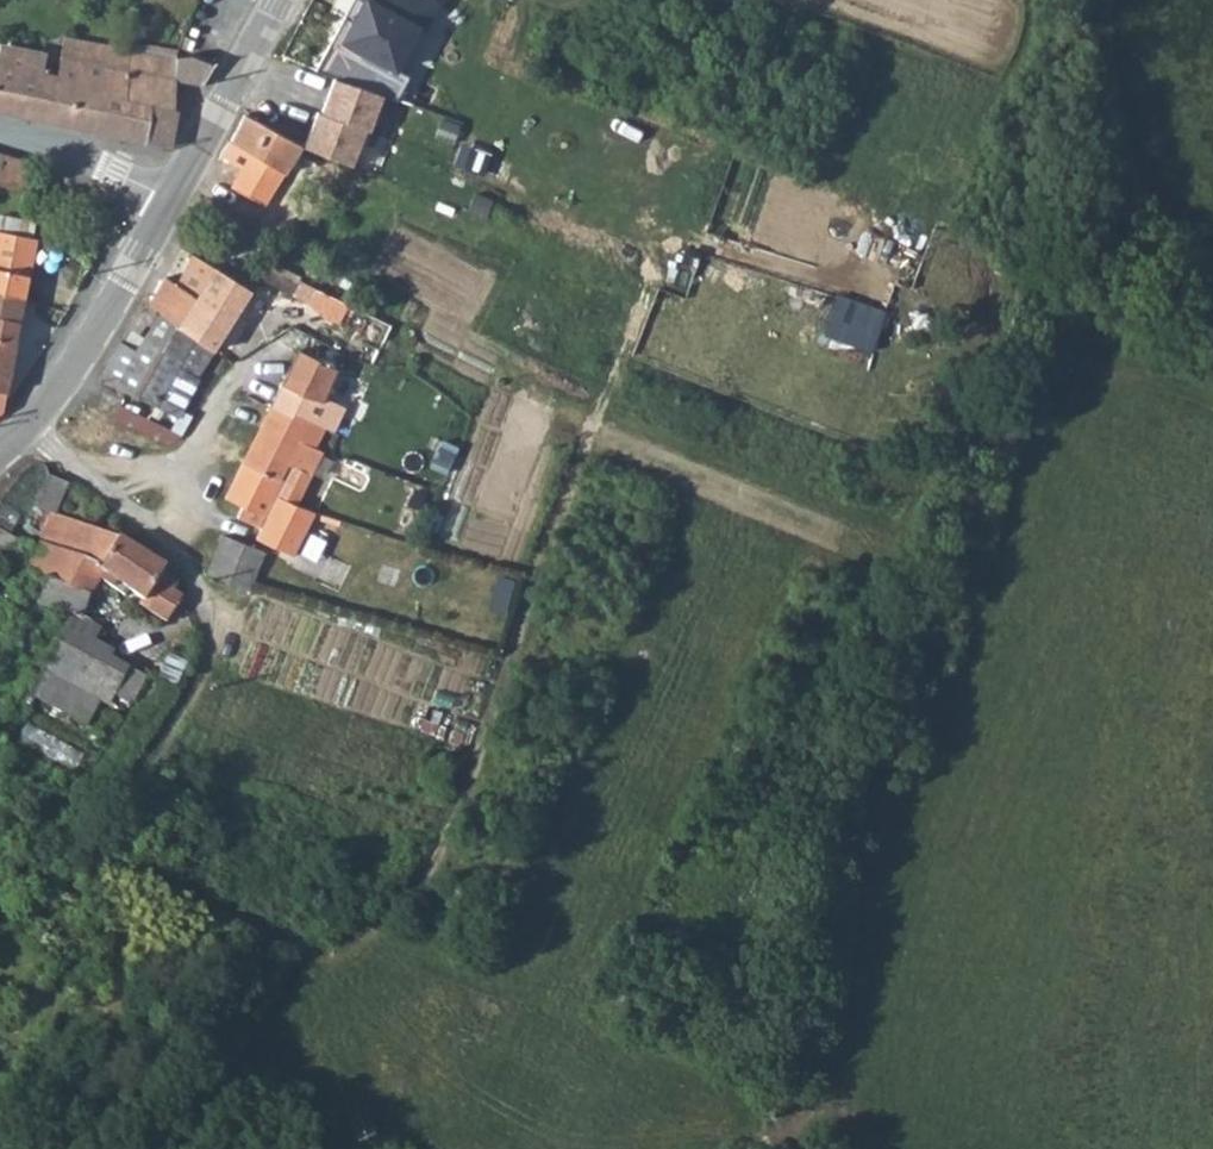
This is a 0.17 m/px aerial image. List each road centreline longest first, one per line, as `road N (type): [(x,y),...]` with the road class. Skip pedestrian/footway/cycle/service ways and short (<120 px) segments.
road 1 (track): [(31,424),(171,547),(217,649),(112,842),(316,961),(253,1075),(395,1148)]
road 2 (tertiary): [(168,203),(70,371),(0,451)]
road 3 (tertiary): [(277,0),(168,203)]
road 4 (unclassified): [(168,203),(94,167),(0,138)]

